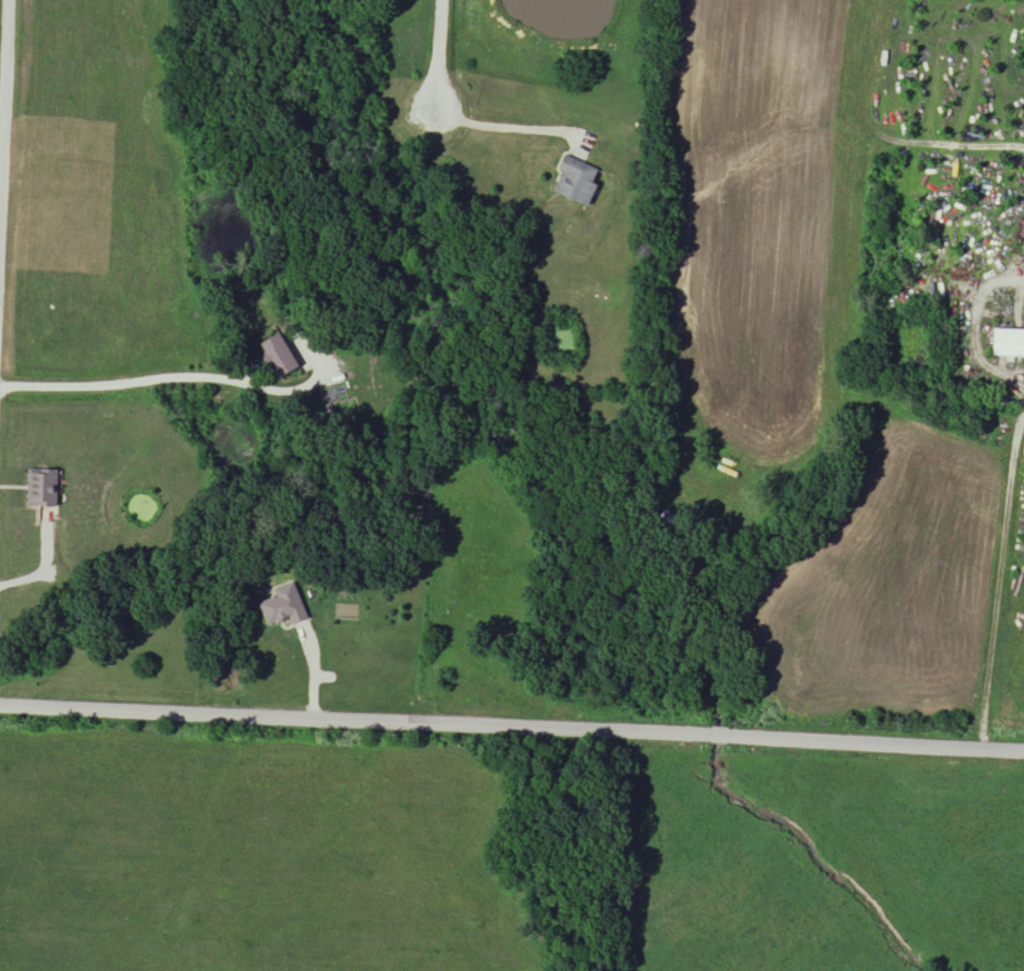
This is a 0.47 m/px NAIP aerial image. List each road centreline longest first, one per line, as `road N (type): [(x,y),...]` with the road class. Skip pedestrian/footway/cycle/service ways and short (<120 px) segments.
road 1 (residential): [(1023,753),(0,710)]
road 2 (residential): [(0,191),(6,0)]

